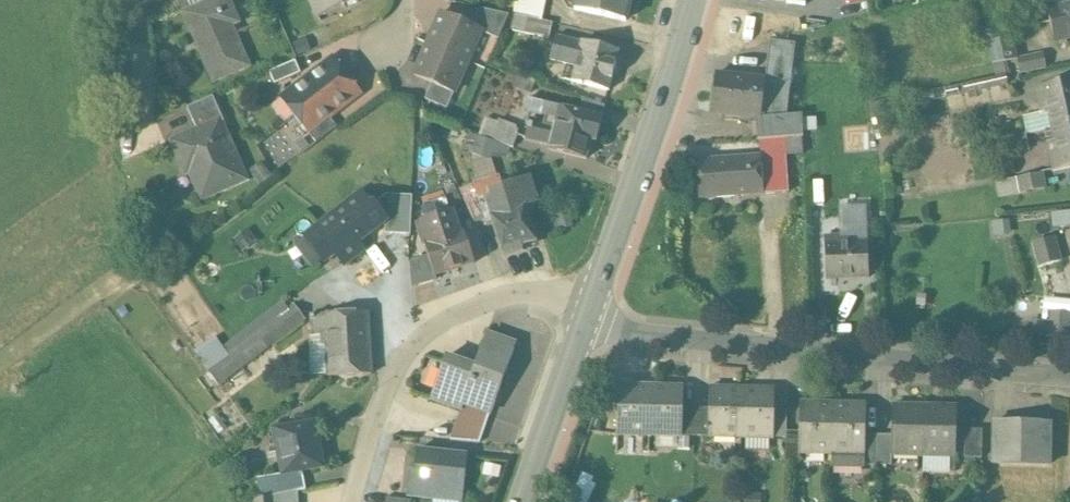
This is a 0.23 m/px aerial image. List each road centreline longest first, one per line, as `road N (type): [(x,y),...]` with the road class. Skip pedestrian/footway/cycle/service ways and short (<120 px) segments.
road 1 (residential): [(1069,374),(581,322)]
road 2 (residential): [(353,501),(400,340),(445,308),(496,288),(535,278),(597,281)]
road 3 (secondary): [(693,0),(643,167),(597,281)]
road 4 (secondary): [(581,322),(522,501)]

